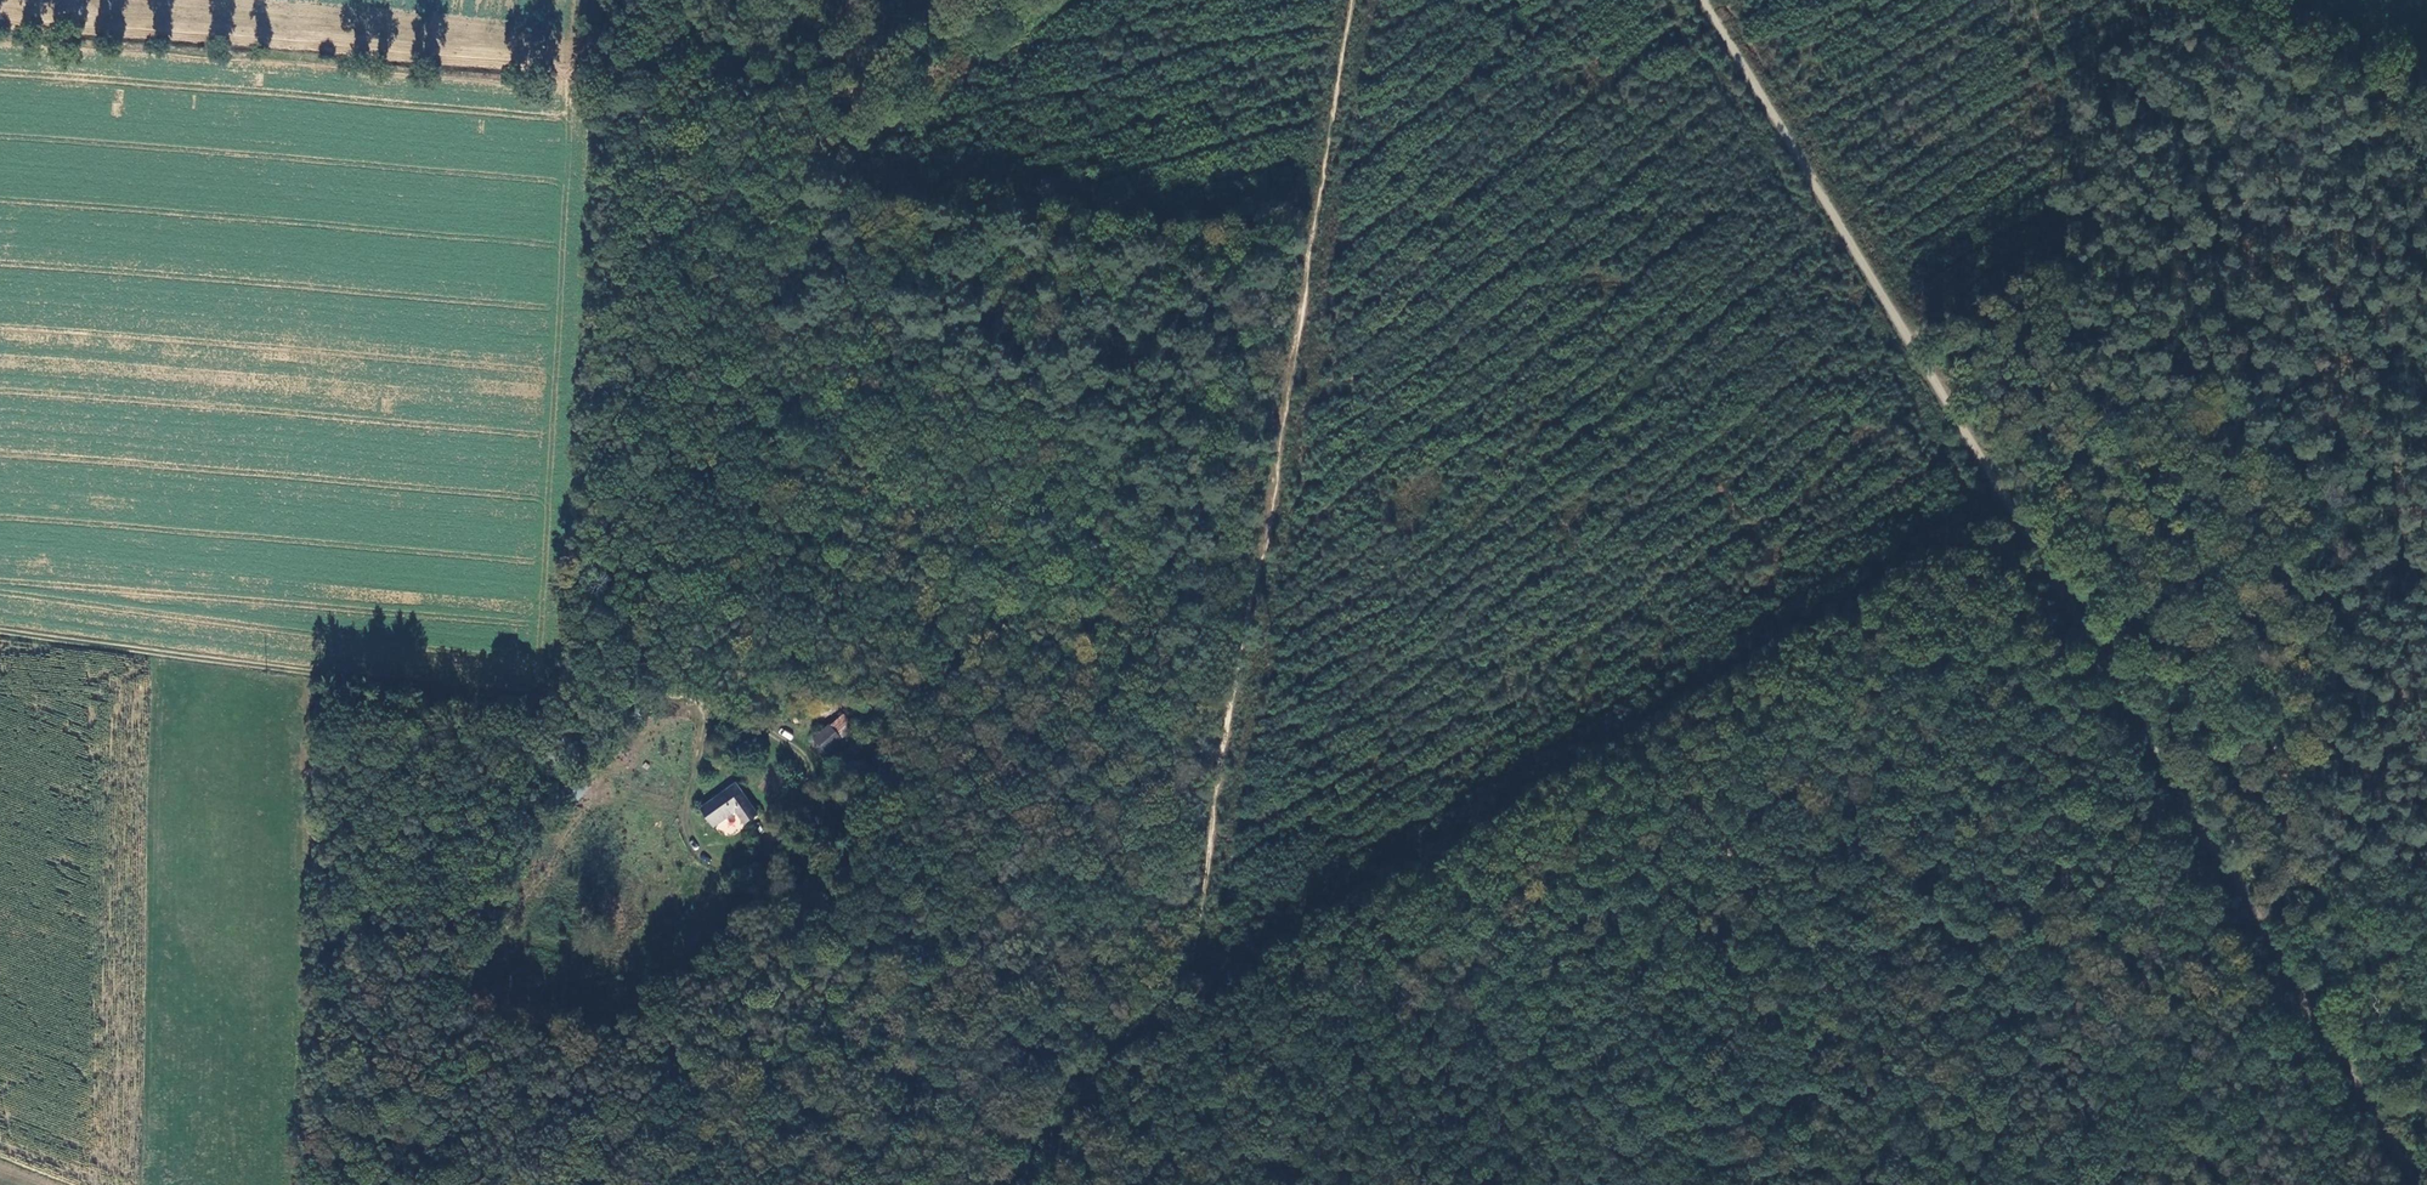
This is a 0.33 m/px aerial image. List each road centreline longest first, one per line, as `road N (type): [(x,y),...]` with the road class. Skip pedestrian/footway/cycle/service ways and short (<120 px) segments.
road 1 (track): [(1718,0),(2031,513)]
road 2 (track): [(2126,678),(2419,1184)]
road 3 (track): [(0,633),(571,687)]
road 4 (track): [(2031,513),(2126,678)]

